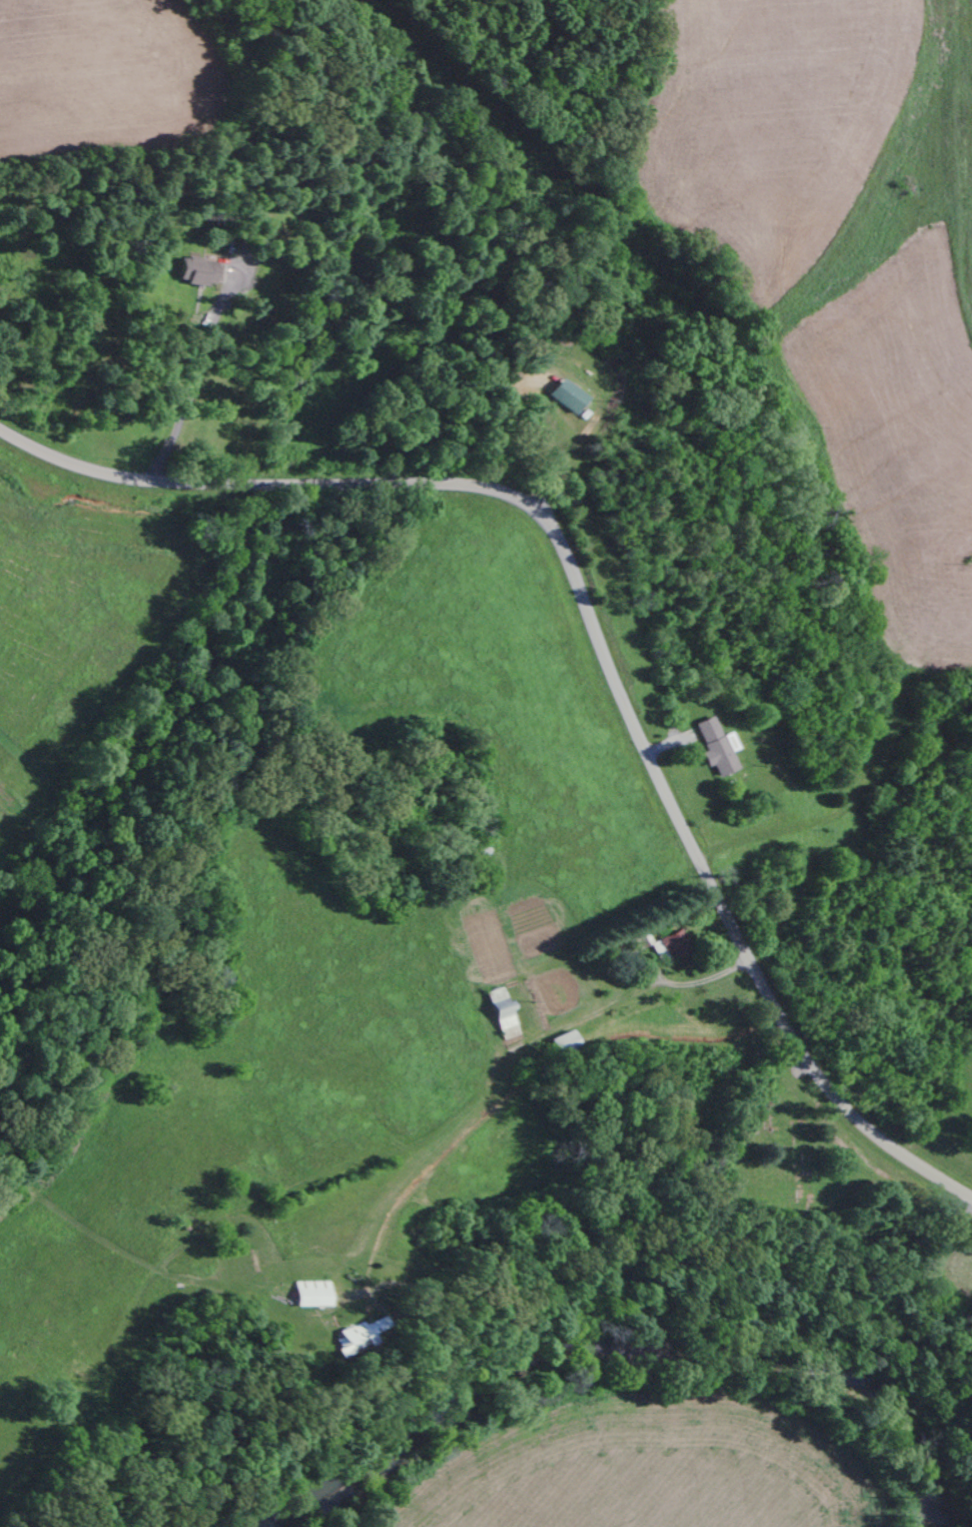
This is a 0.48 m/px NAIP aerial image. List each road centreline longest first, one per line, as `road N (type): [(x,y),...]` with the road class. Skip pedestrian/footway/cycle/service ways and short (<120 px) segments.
road 1 (secondary): [(971,1202),(865,1130),(802,1059),(631,730),(562,554),(527,508),(485,490),(434,485),(165,482),(83,469),(0,431)]

